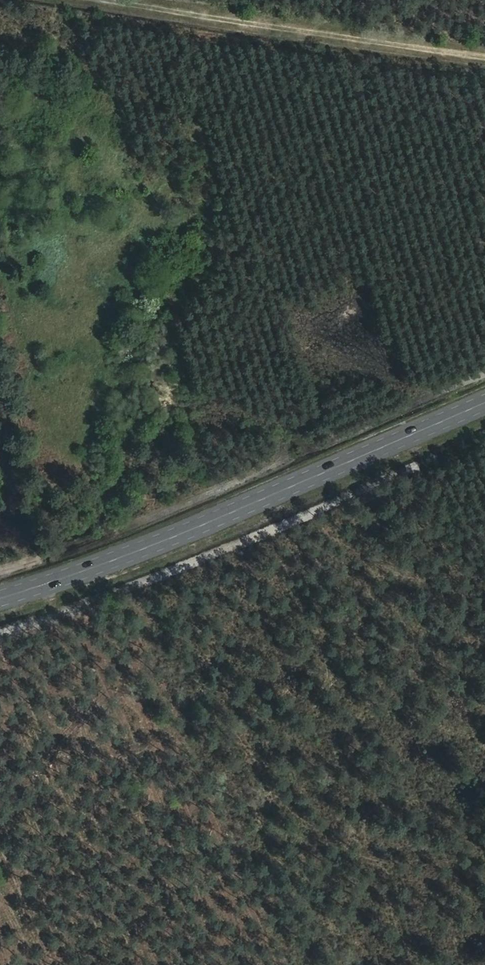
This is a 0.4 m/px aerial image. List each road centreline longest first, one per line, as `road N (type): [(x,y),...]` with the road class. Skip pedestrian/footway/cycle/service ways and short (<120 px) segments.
road 1 (secondary): [(484,403),(200,526),(0,597)]
road 2 (track): [(484,56),(111,0)]

